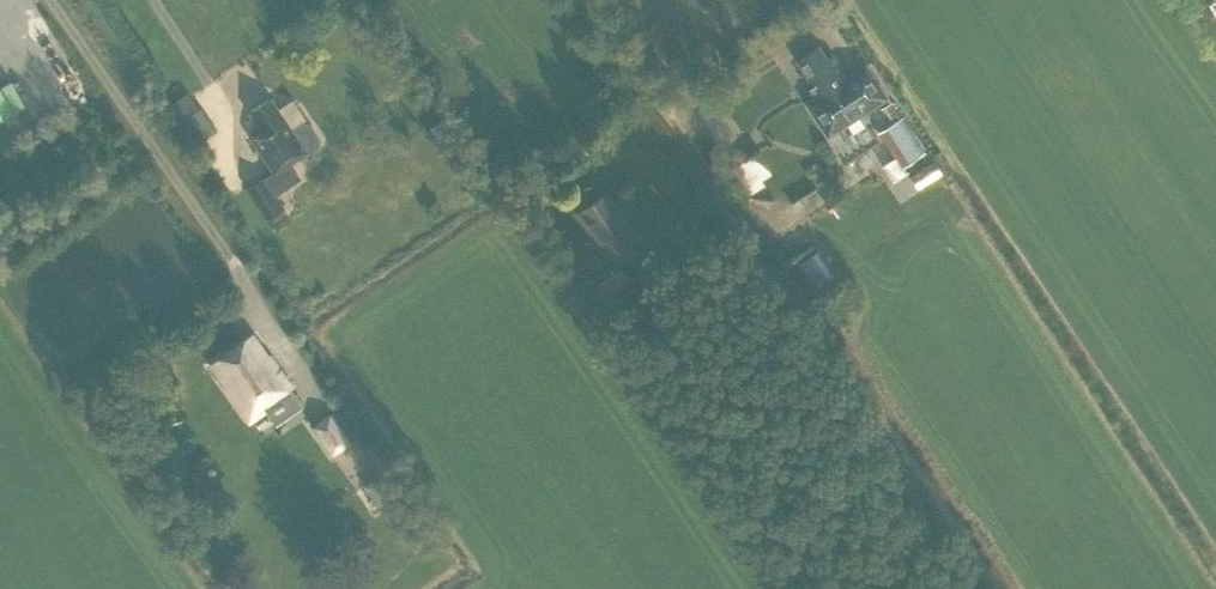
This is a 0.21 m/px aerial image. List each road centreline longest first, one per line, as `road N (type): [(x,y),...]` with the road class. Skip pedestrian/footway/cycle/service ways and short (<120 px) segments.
road 1 (track): [(987,588),(588,0)]

